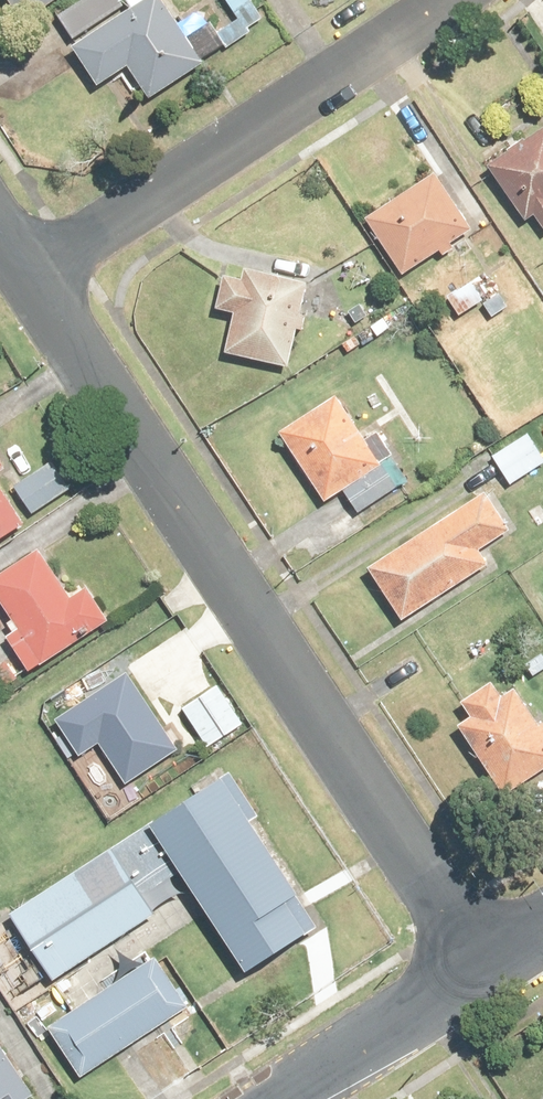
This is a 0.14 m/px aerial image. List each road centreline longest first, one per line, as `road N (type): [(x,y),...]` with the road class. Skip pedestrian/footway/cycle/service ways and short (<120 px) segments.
road 1 (residential): [(35,273),(483,978)]
road 2 (residential): [(35,273),(448,0)]
road 3 (tertiary): [(294,1098),(483,978)]

